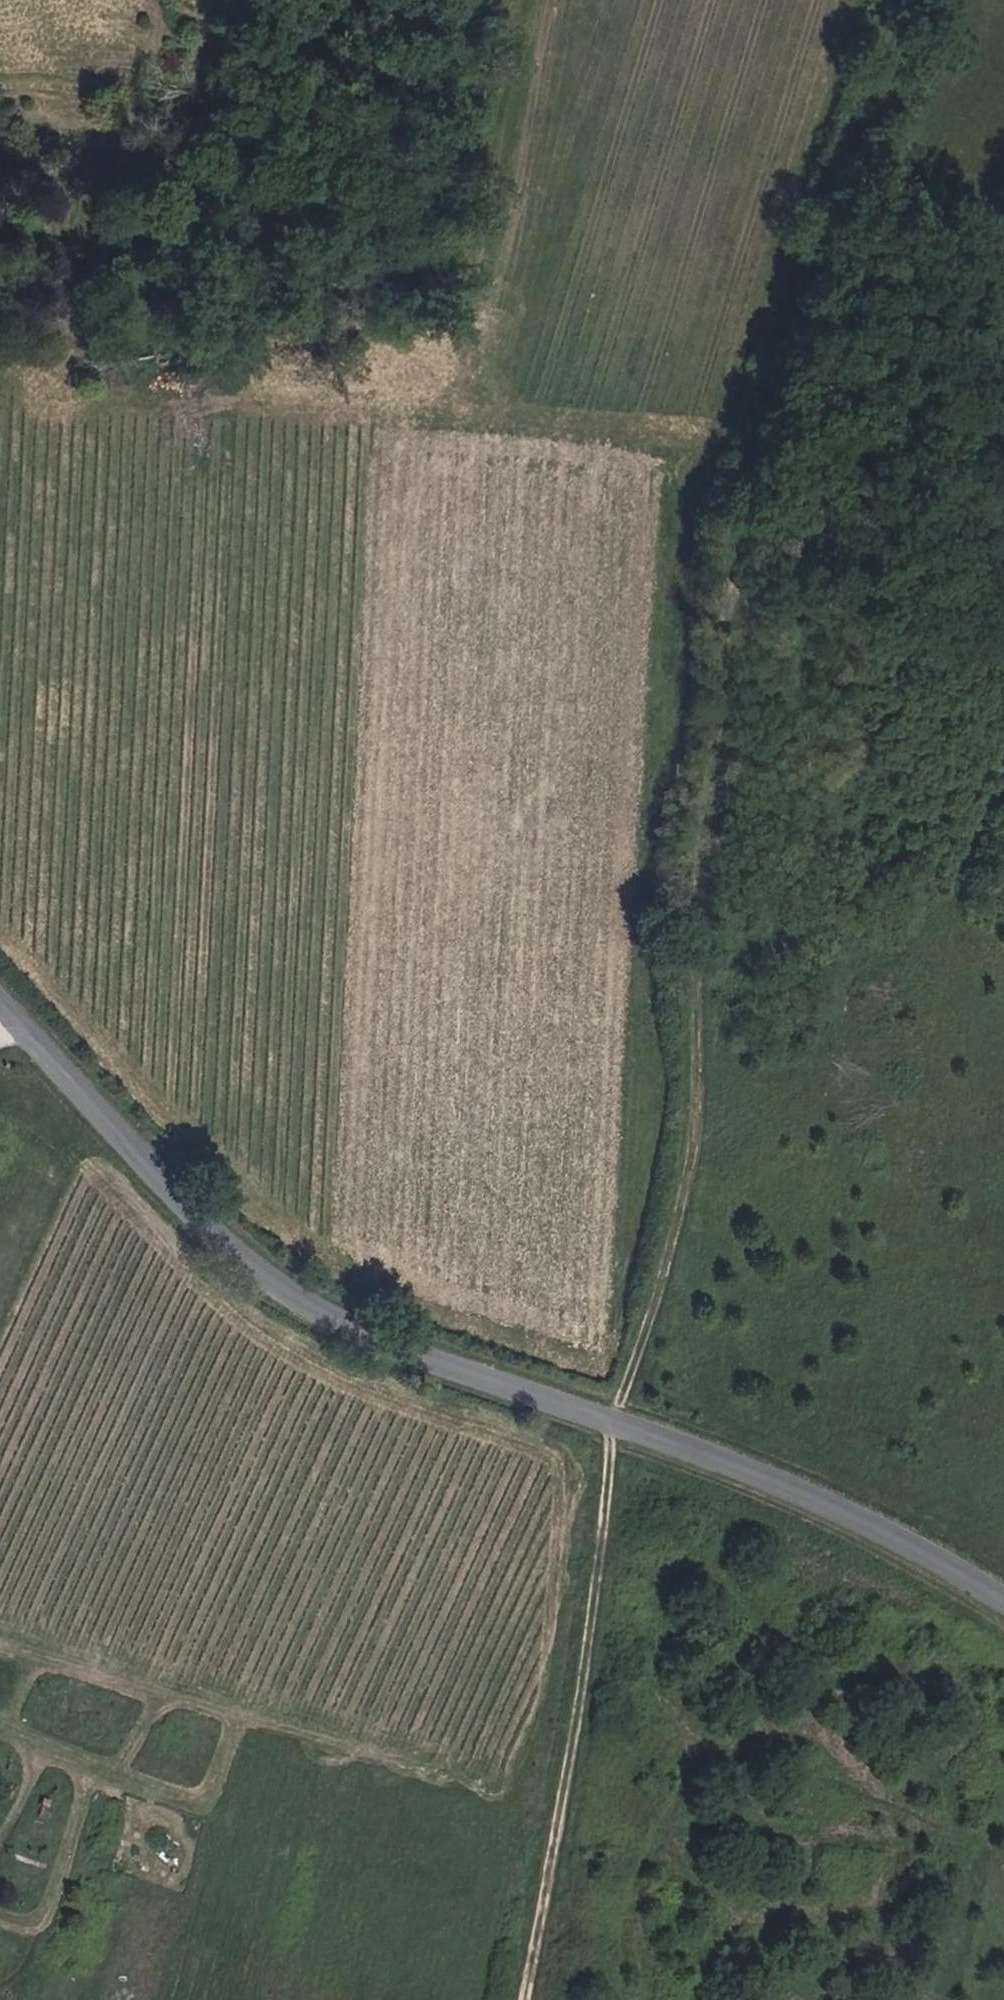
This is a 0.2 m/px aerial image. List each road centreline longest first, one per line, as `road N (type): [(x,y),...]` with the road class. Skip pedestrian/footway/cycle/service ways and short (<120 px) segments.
road 1 (unclassified): [(1003,1602),(805,1493),(354,1328),(266,1282),(0,1003)]
road 2 (track): [(618,1423),(570,1774),(524,1999)]

